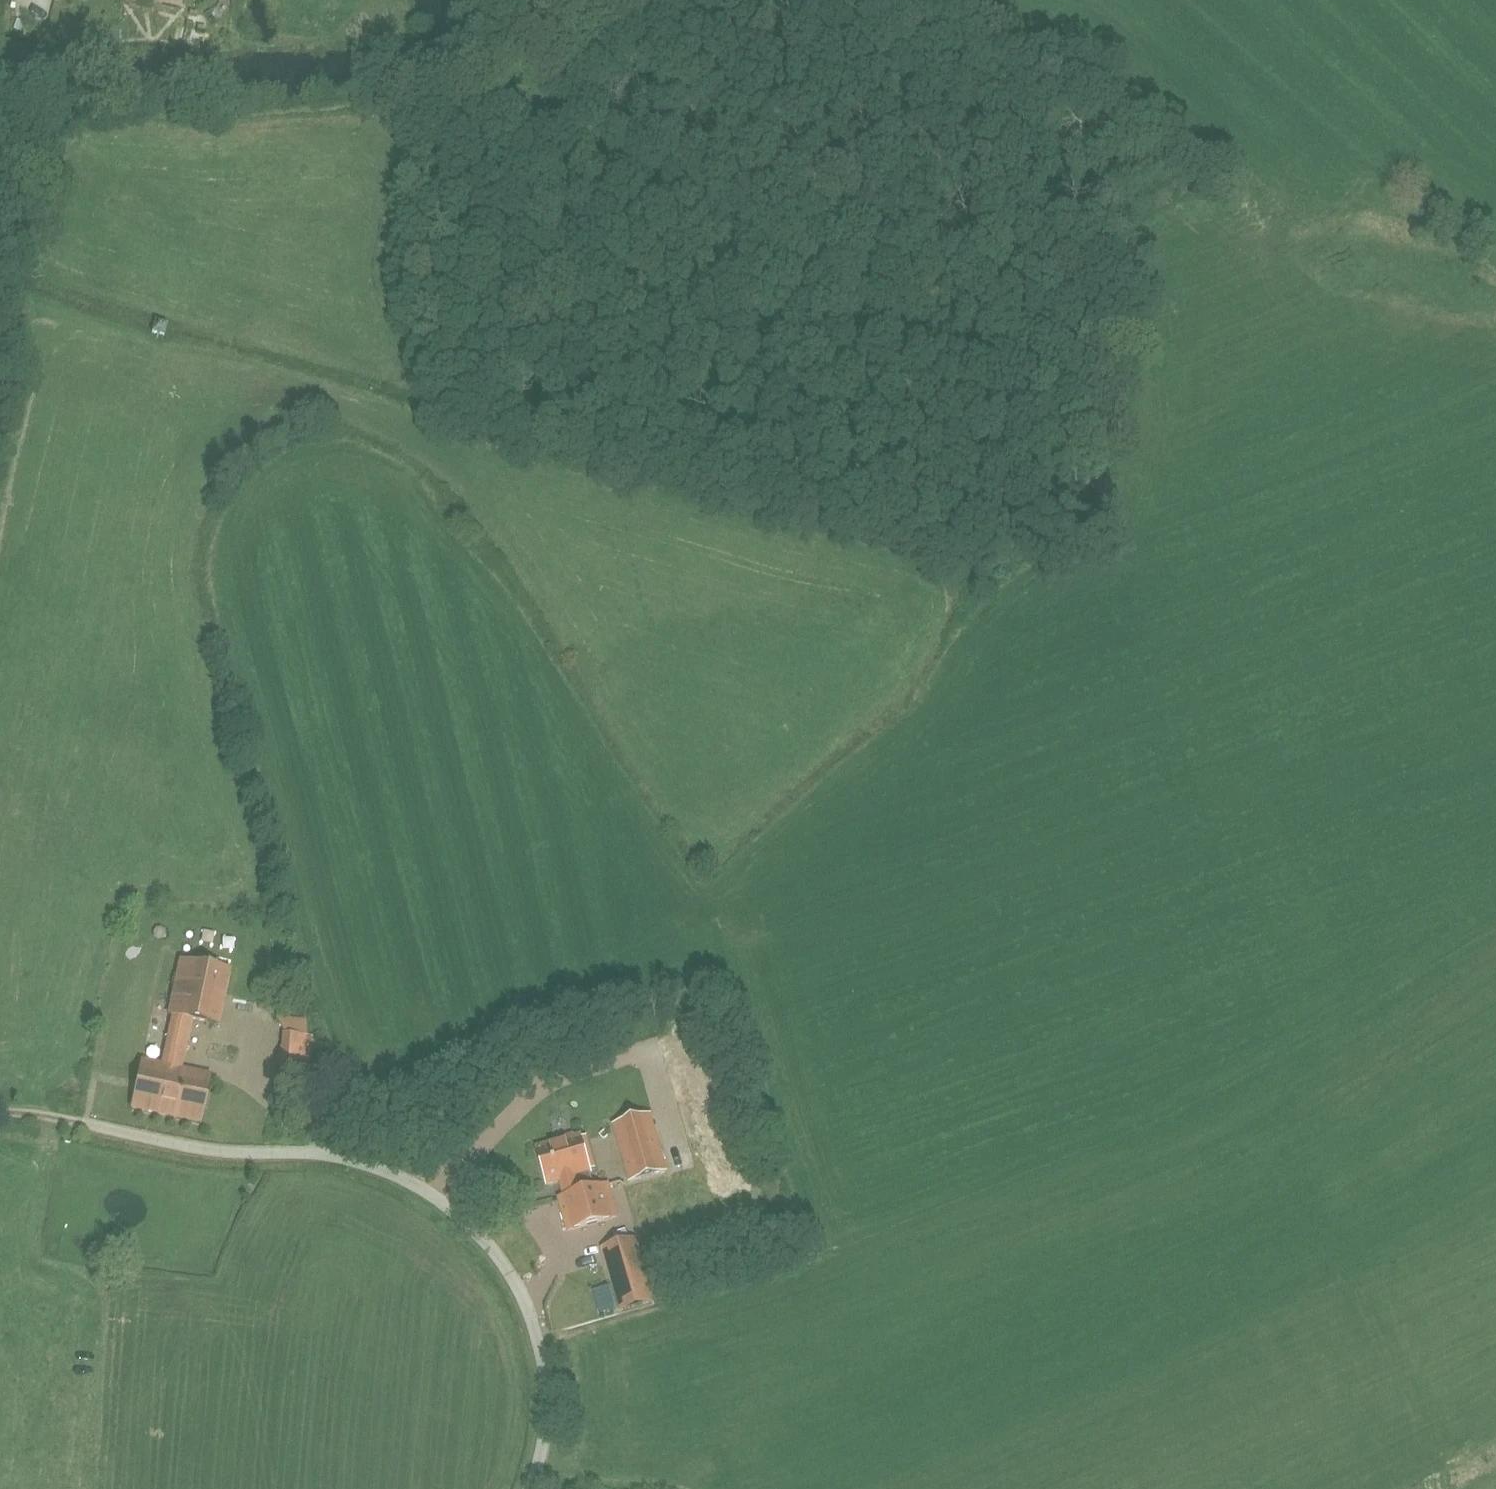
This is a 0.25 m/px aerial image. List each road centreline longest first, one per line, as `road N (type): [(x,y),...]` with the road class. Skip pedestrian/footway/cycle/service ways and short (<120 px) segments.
road 1 (unclassified): [(522,1488),(540,1424),(539,1366),(521,1309),(451,1216),(374,1165),(325,1152),(225,1152),(80,1122)]

